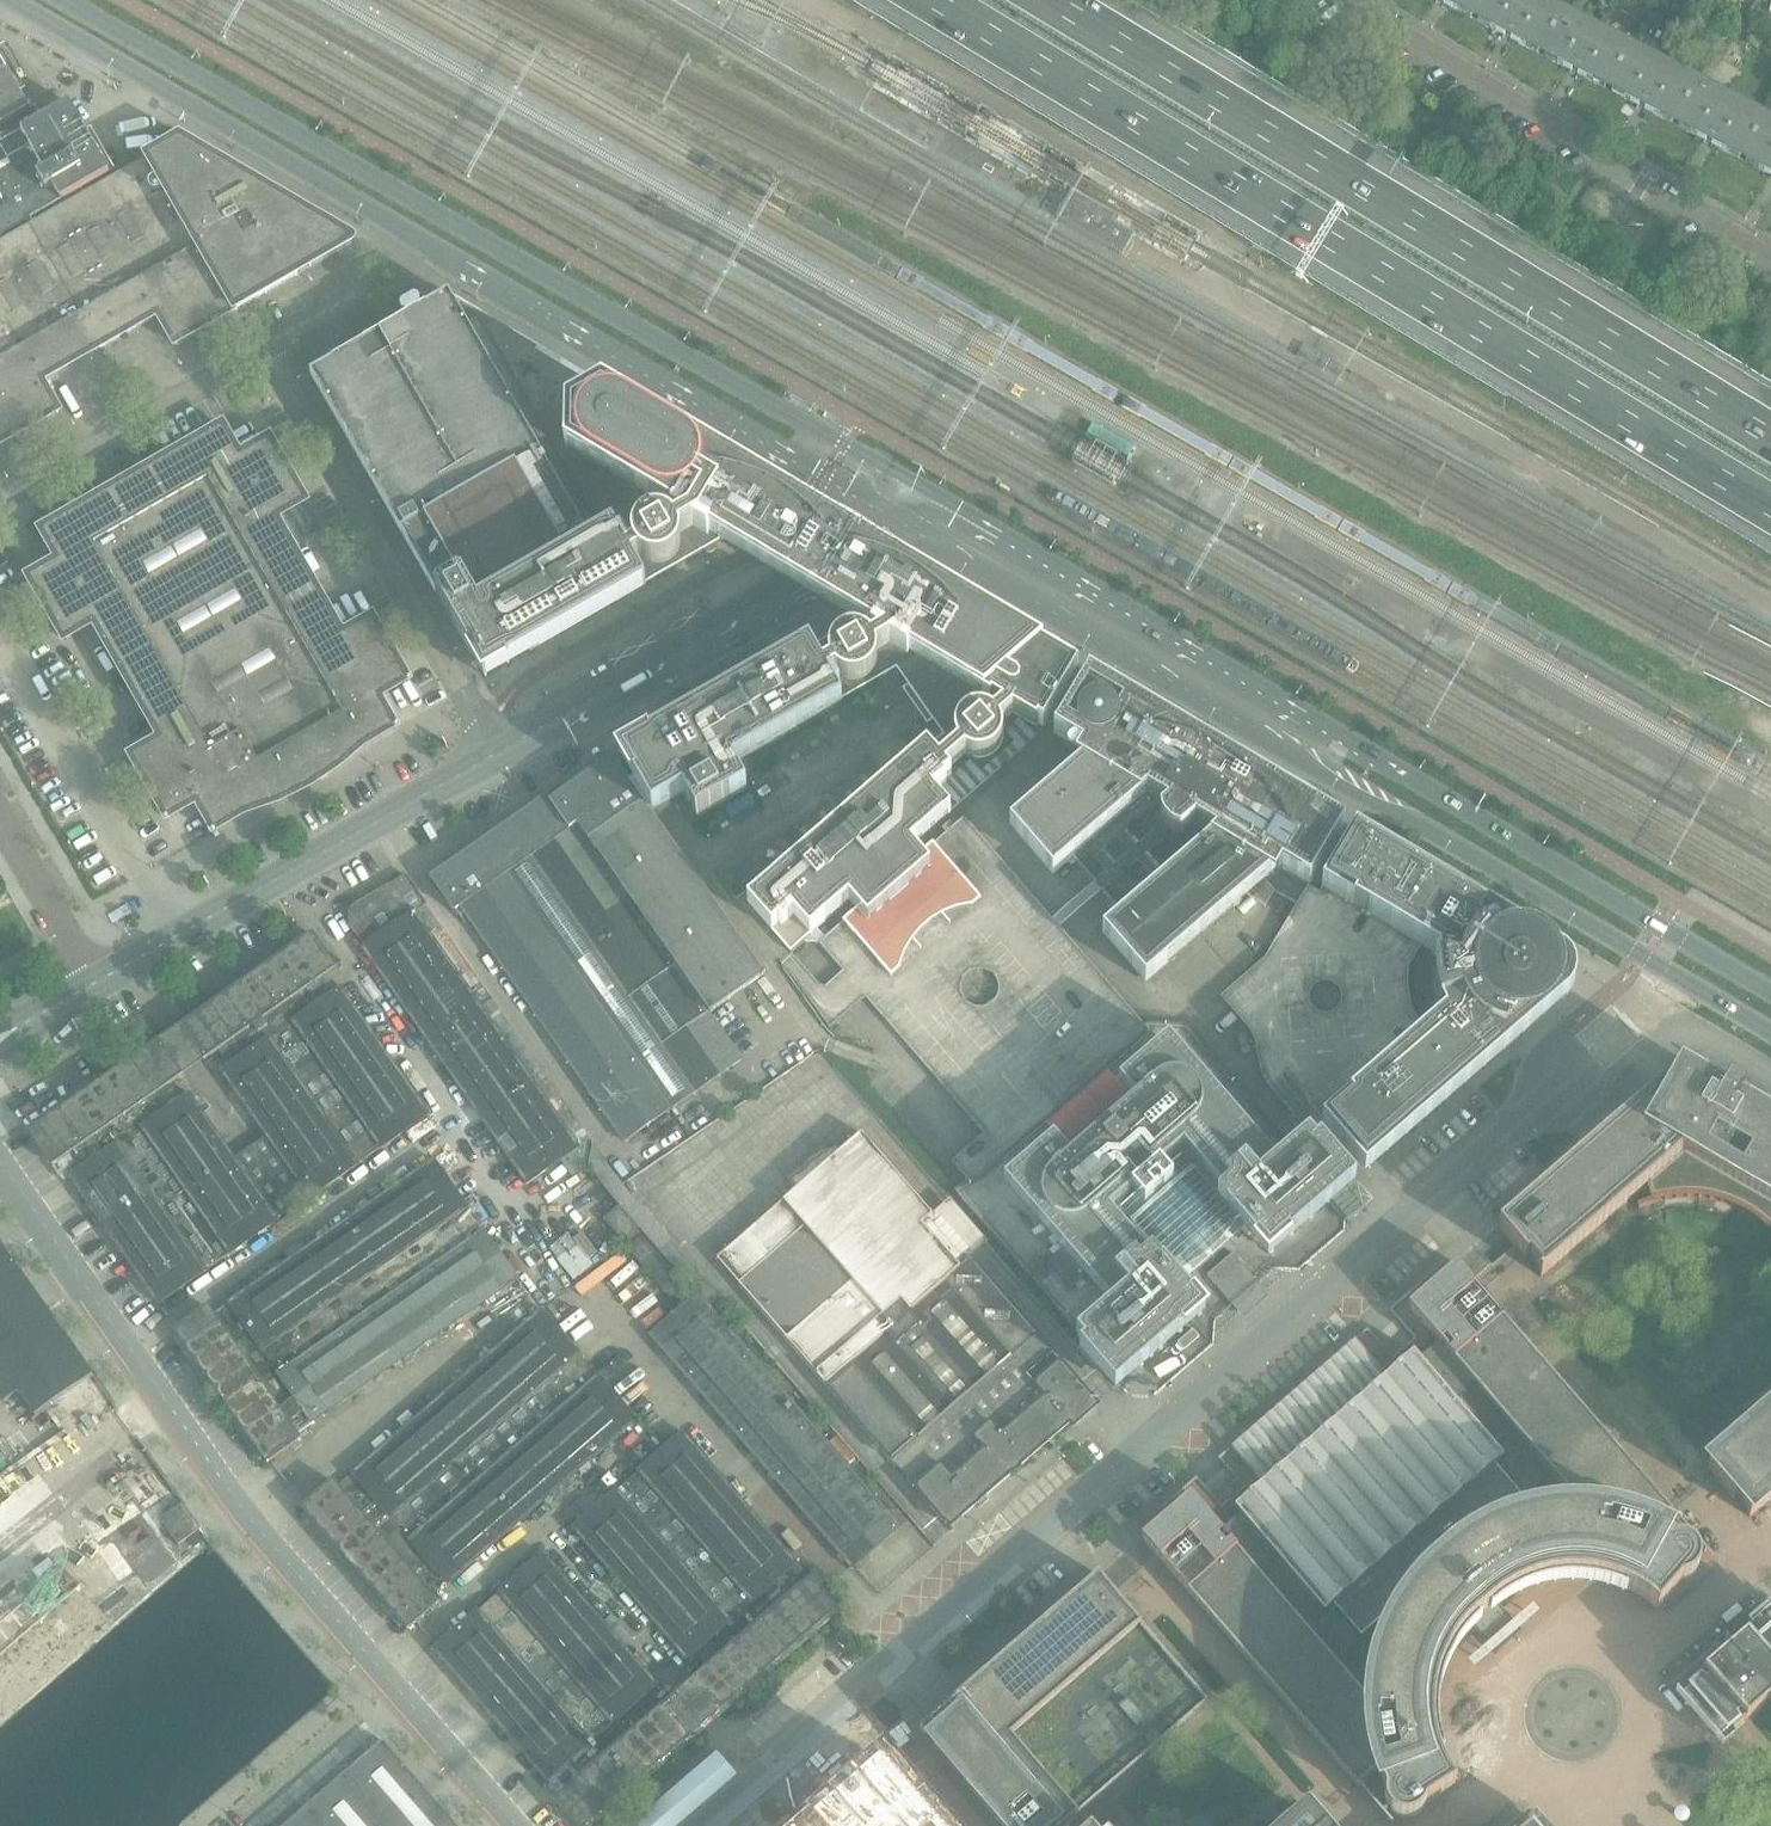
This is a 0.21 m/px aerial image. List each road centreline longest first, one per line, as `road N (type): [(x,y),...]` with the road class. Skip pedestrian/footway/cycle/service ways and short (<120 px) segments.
road 1 (unclassified): [(705,1825),(1568,1074)]
road 2 (secondary): [(9,0),(902,520)]
road 3 (secondary): [(902,520),(1770,1032)]
road 4 (secondary): [(1770,992),(920,490)]
road 5 (secondary): [(920,490),(68,0)]
road 6 (motorway): [(934,0),(1770,508)]
road 7 (motorway): [(1770,437),(1049,0)]
road 8 (unclassified): [(516,1825),(254,1524),(0,1162)]
road 9 (residential): [(1770,257),(1600,164),(1583,144),(1348,4)]
road 10 (unclassified): [(497,753),(264,346)]
road 11 (tertiary): [(497,753),(830,577),(902,520)]
road 12 (tertiary): [(94,984),(497,753)]
road 13 (unclassified): [(0,497),(264,346)]
road 14 (unclassified): [(94,984),(0,820)]
road 15 (unclassified): [(264,346),(379,280)]

